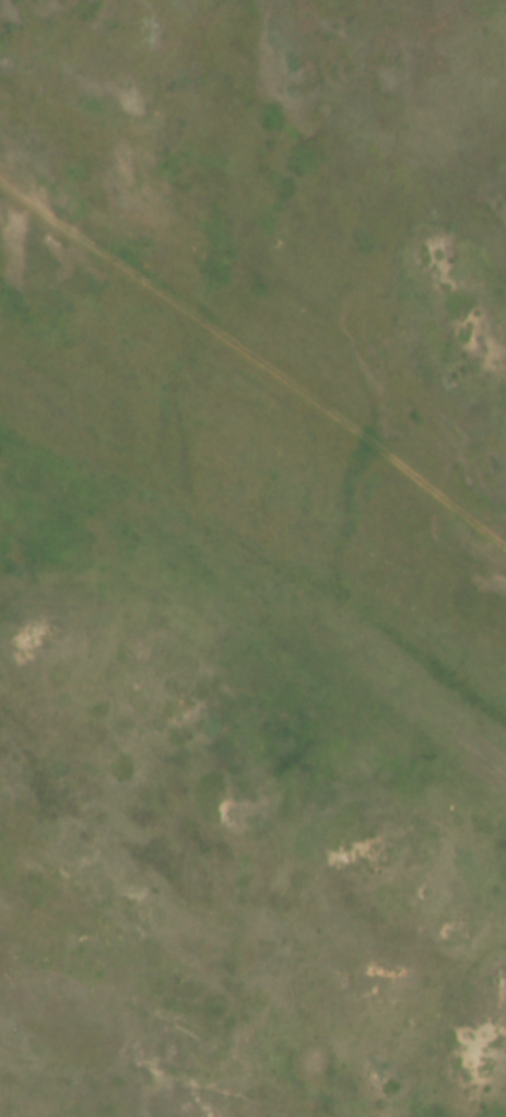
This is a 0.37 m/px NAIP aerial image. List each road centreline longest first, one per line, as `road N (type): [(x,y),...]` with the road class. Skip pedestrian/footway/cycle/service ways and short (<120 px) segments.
road 1 (track): [(505,546),(396,456),(0,176)]

